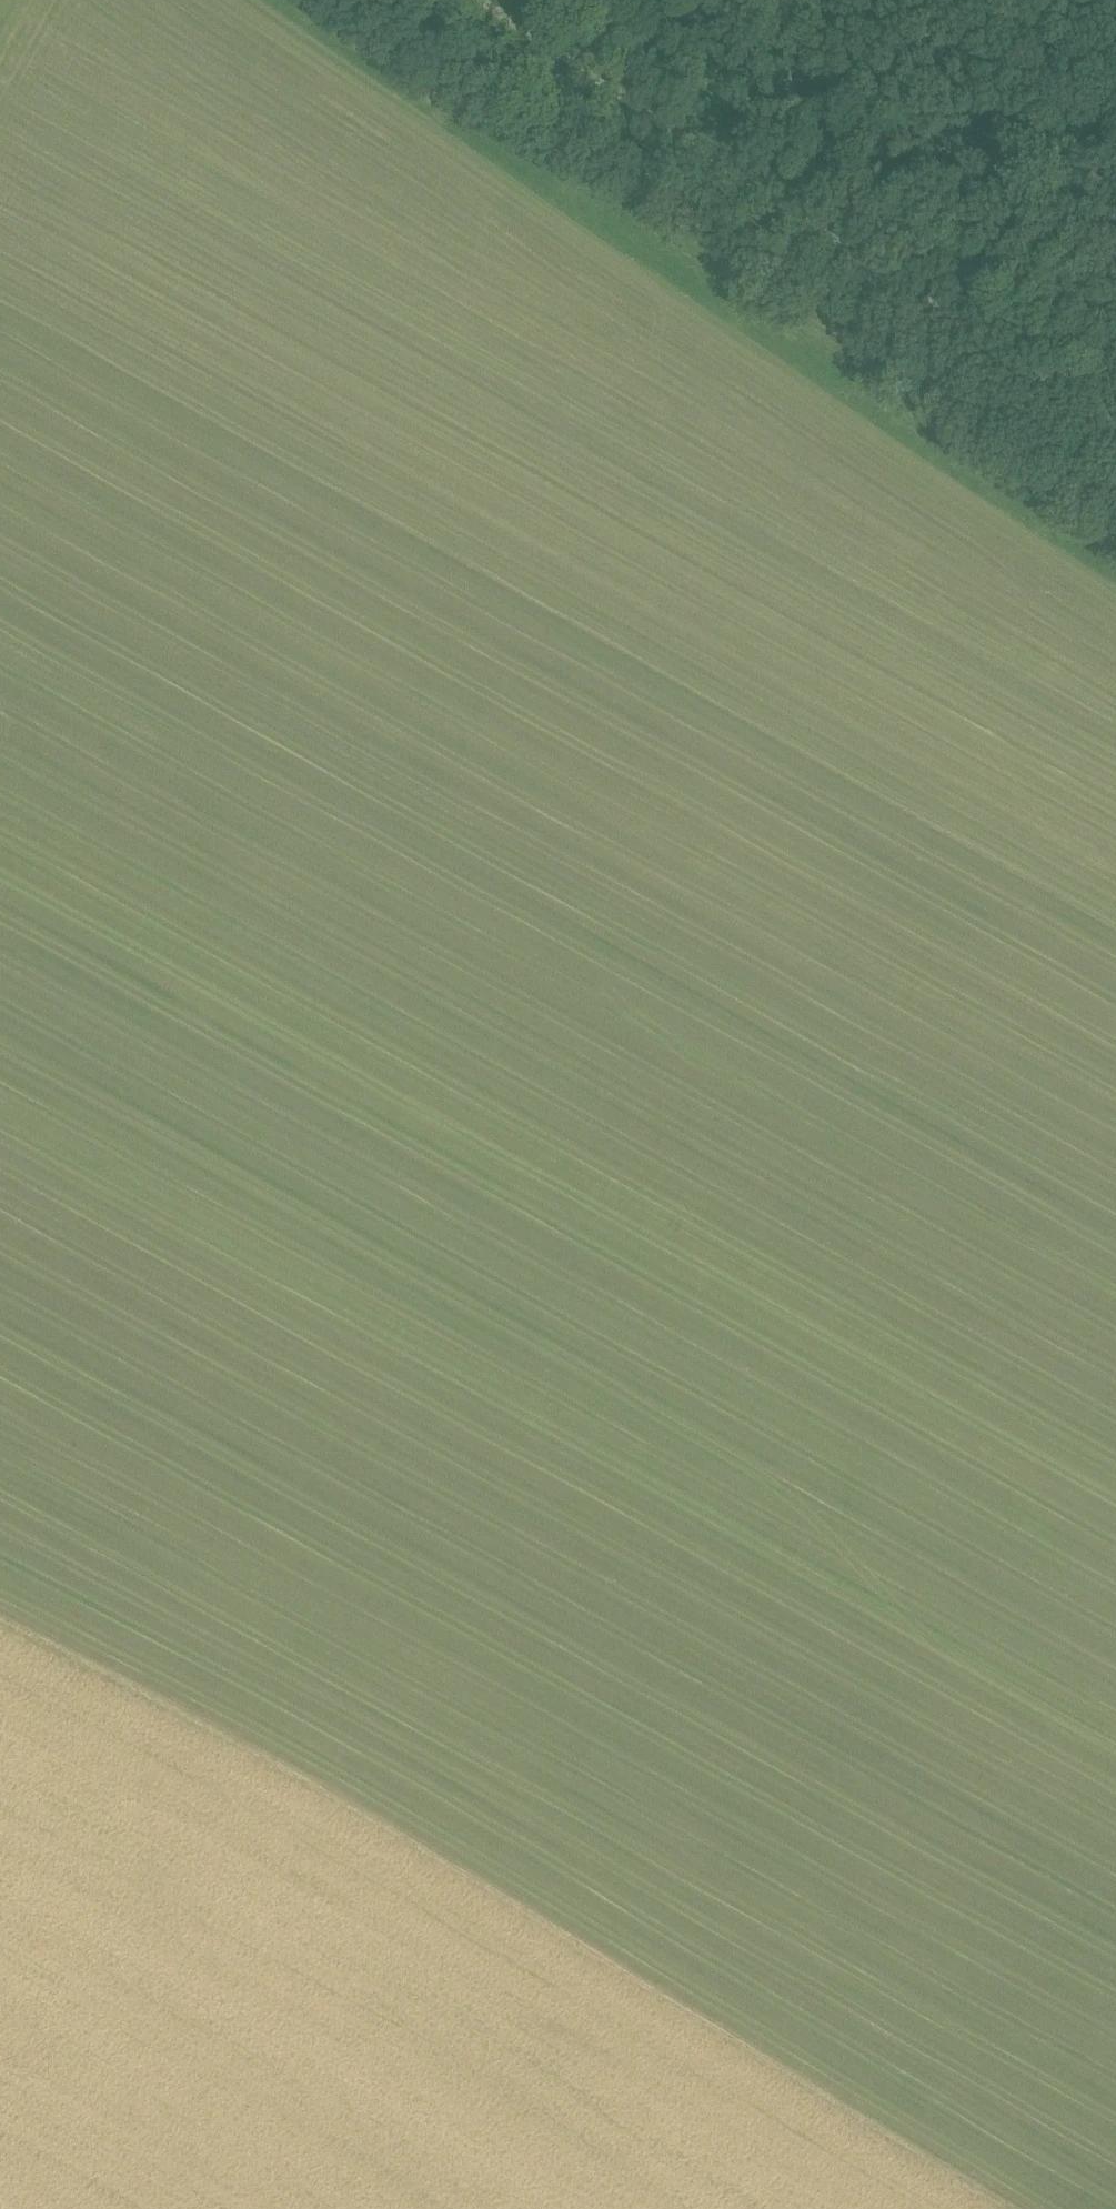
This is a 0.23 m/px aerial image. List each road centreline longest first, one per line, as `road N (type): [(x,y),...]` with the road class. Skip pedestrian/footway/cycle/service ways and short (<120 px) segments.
road 1 (track): [(1115,420),(495,0)]

